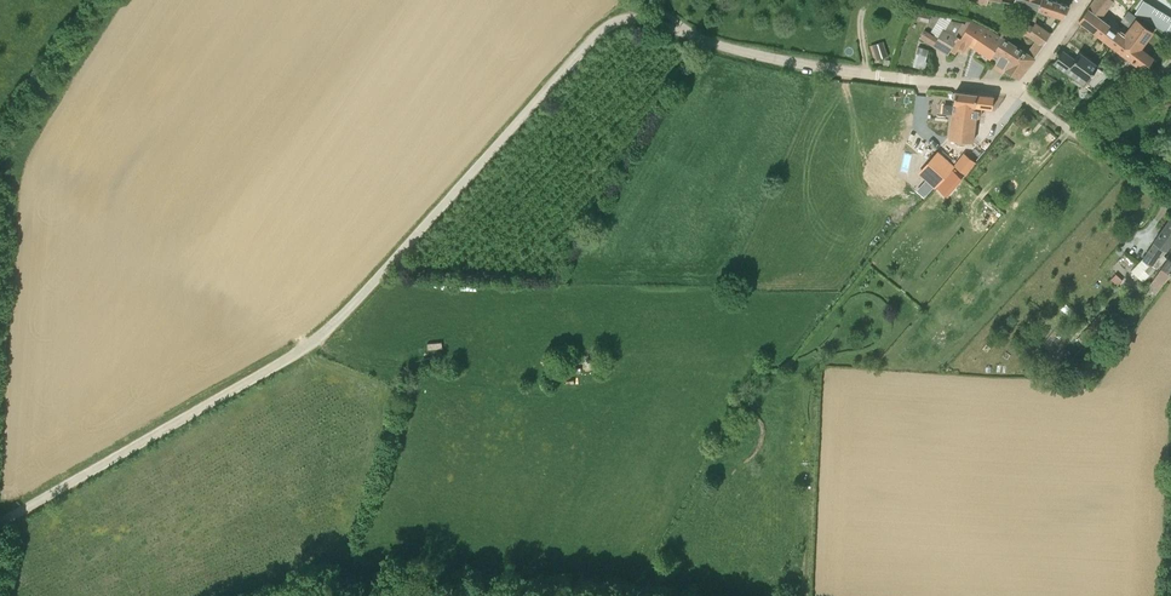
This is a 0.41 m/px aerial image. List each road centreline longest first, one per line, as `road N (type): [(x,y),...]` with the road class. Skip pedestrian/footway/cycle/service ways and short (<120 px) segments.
road 1 (unclassified): [(0,522),(320,336),(604,26),(633,17),(687,33)]
road 2 (unclassified): [(1018,88),(809,65),(687,33)]
road 3 (unclassified): [(1170,201),(1018,88)]

